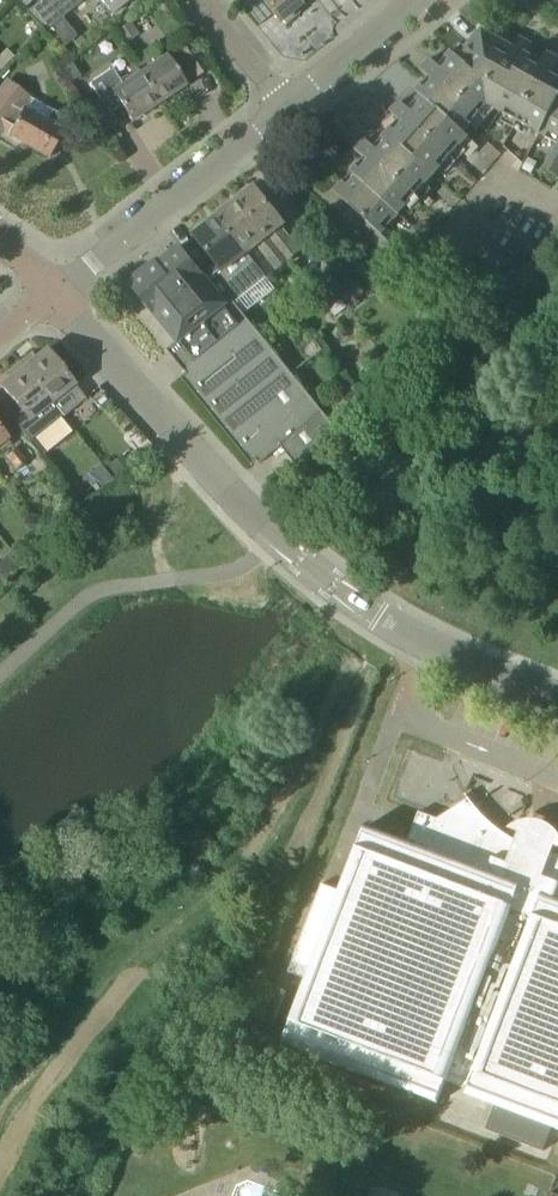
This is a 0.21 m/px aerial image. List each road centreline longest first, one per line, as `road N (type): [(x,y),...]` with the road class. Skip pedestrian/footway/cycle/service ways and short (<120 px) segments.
road 1 (residential): [(279,539),(53,292)]
road 2 (unclassified): [(557,698),(382,618),(279,539)]
road 3 (residential): [(53,292),(290,105)]
road 4 (residential): [(290,105),(420,0)]
road 5 (residential): [(290,105),(205,0)]

